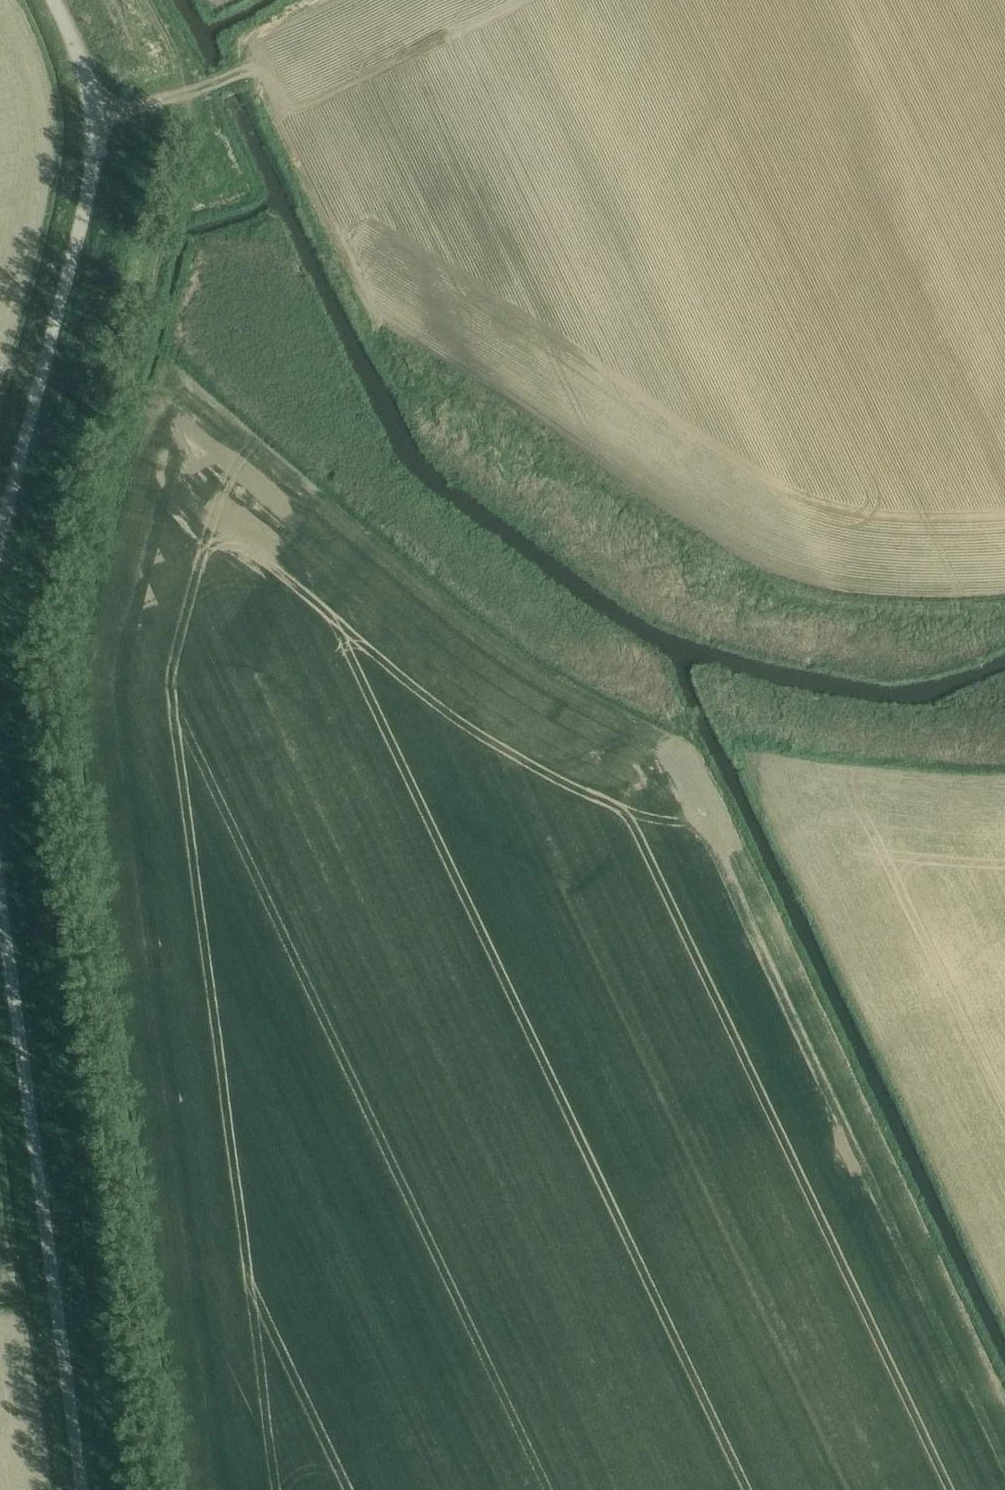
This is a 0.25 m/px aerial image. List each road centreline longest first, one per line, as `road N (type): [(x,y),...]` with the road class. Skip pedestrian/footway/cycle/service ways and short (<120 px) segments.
road 1 (unclassified): [(100,1489),(0,729)]
road 2 (unclassified): [(0,563),(108,121),(106,72),(68,0)]

